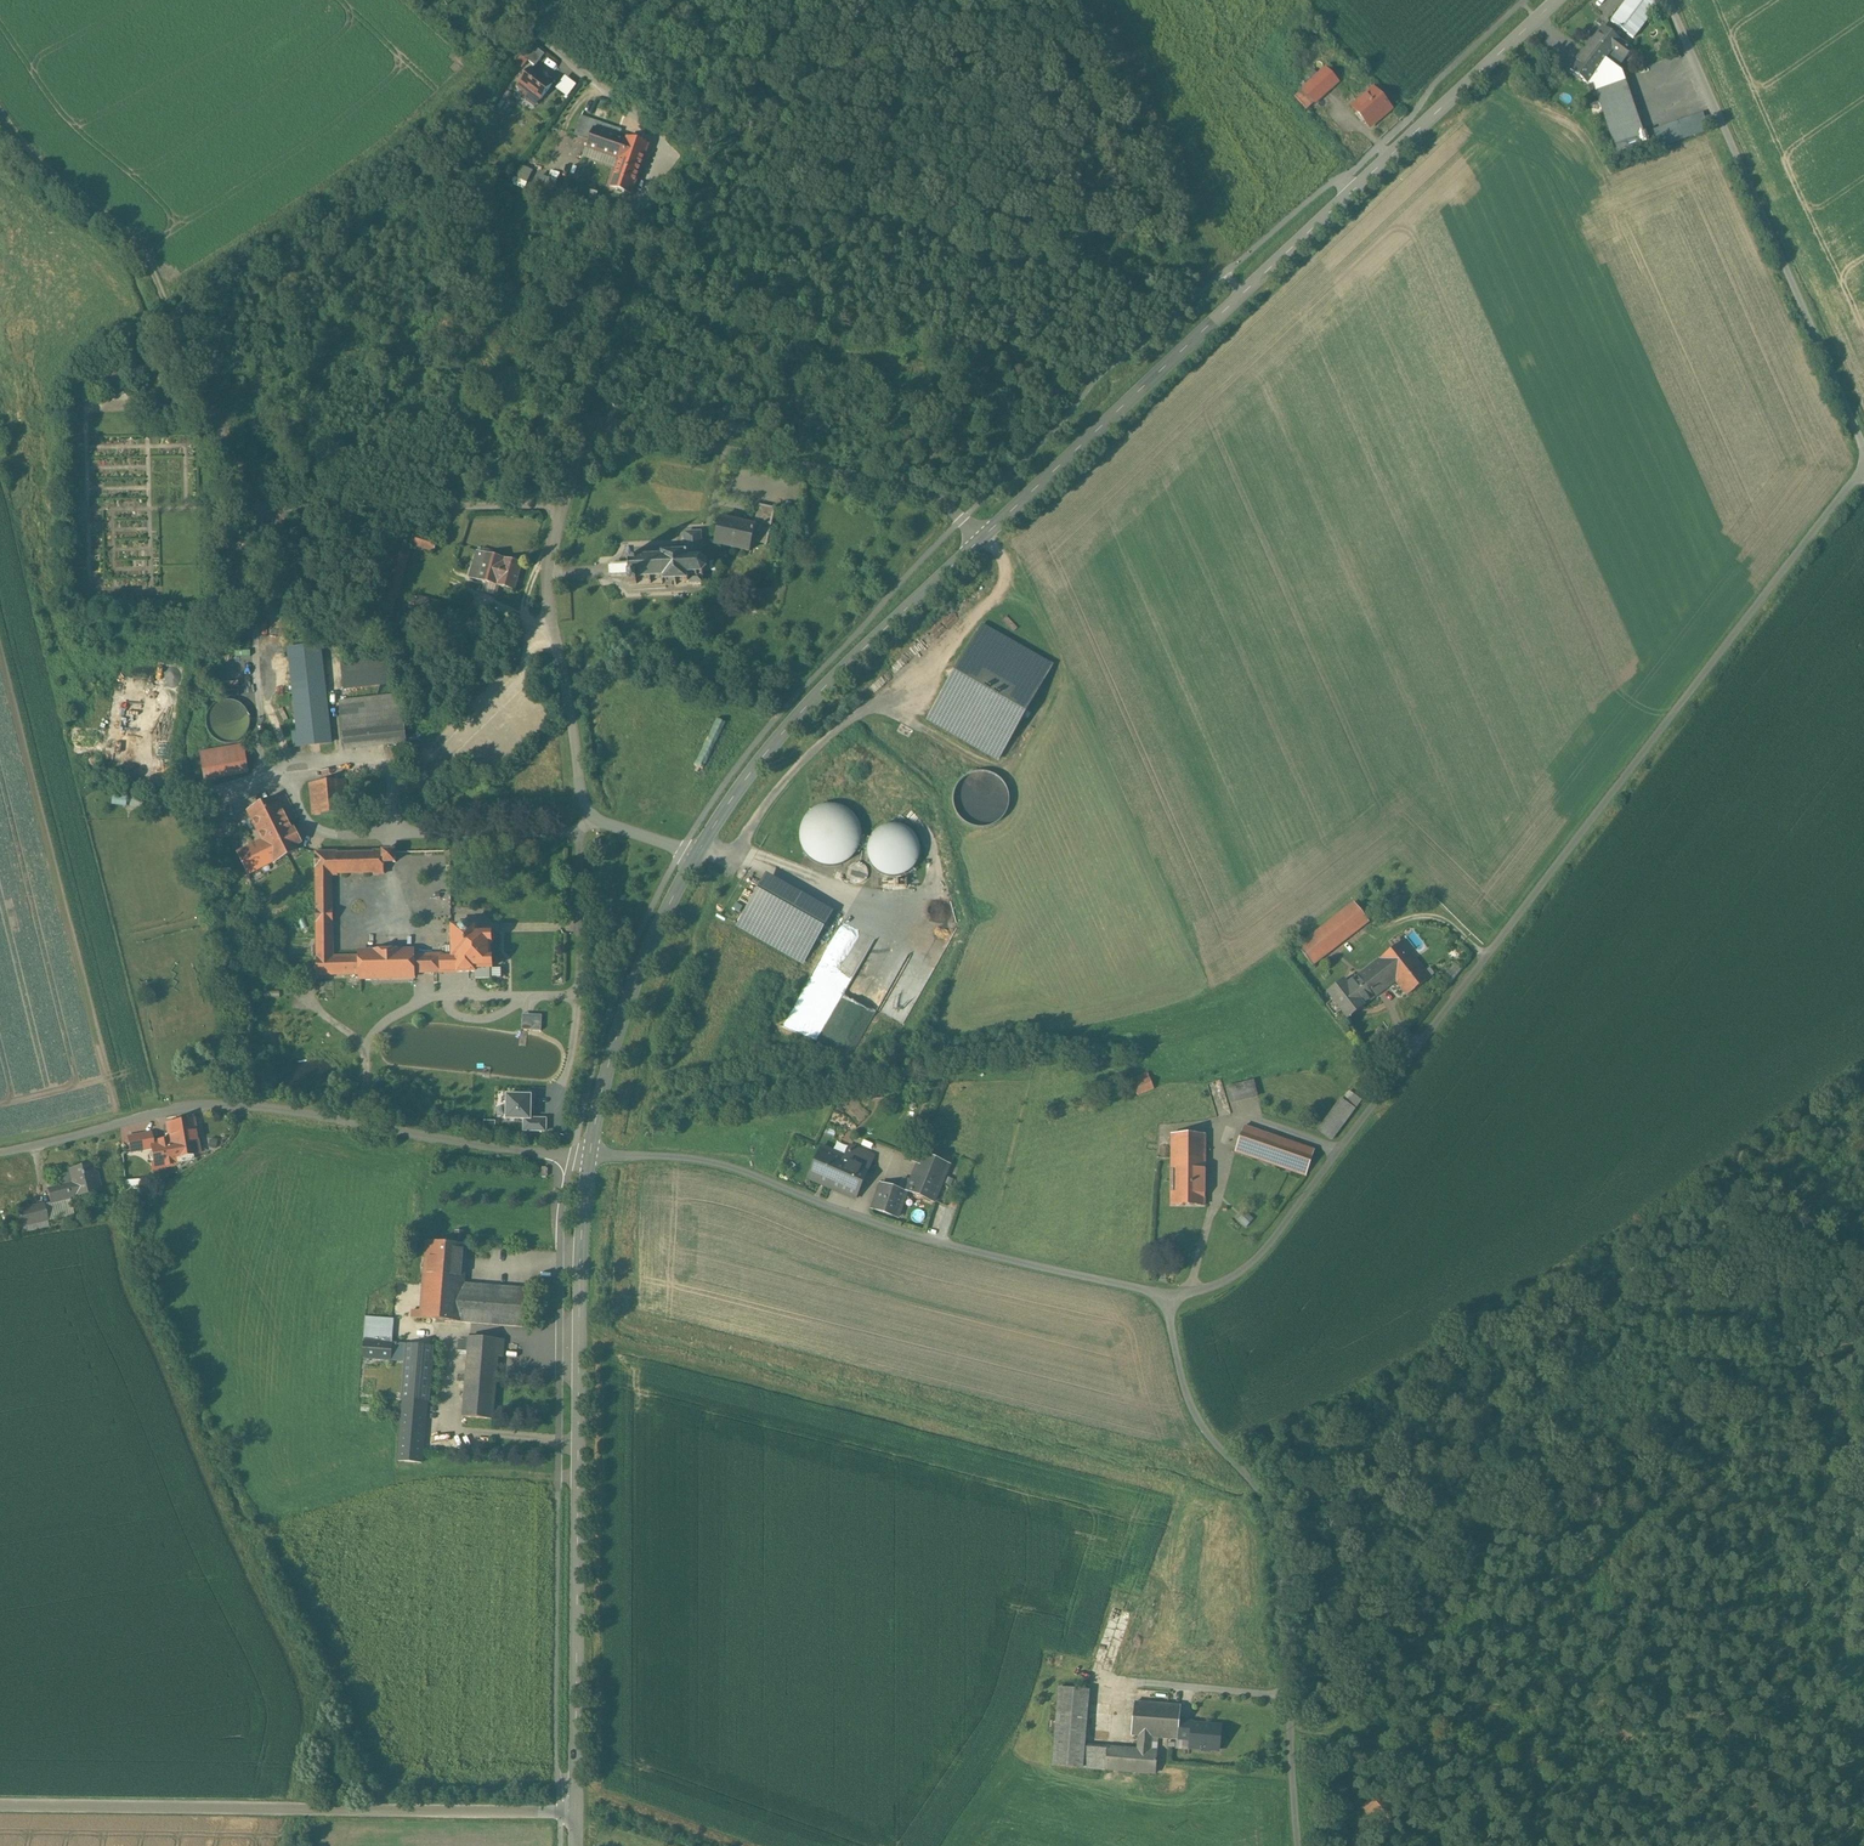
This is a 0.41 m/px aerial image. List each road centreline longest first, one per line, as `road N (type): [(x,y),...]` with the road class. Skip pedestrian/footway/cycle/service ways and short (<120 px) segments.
road 1 (unclassified): [(1170,1296),(1237,1274),(1273,1239),(1863,471)]
road 2 (unclassified): [(696,854),(594,818),(581,794),(548,572),(582,446),(614,431),(653,434),(870,478),(933,495),(982,538)]
road 3 (tertiary): [(1558,0),(982,538)]
road 4 (tertiary): [(590,1157),(581,1250),(576,1808)]
road 5 (unclassified): [(590,1157),(722,1165),(909,1234),(1170,1296)]
road 6 (unclassified): [(0,1152),(216,1105),(590,1157)]
road 7 (unclassified): [(1303,1845),(1270,1517),(1261,1493),(1197,1419),(1177,1354),(1170,1296)]
road 8 (tertiary): [(0,1804),(576,1808)]
road 9 (unclassified): [(1667,0),(1863,449)]
road 10 (tertiary): [(982,538),(782,733),(696,854)]
road 11 (tertiary): [(696,854),(631,995),(590,1157)]
road 12 (track): [(225,785),(226,861),(243,912),(255,1033)]
road 13 (track): [(393,807),(367,759),(283,767)]

